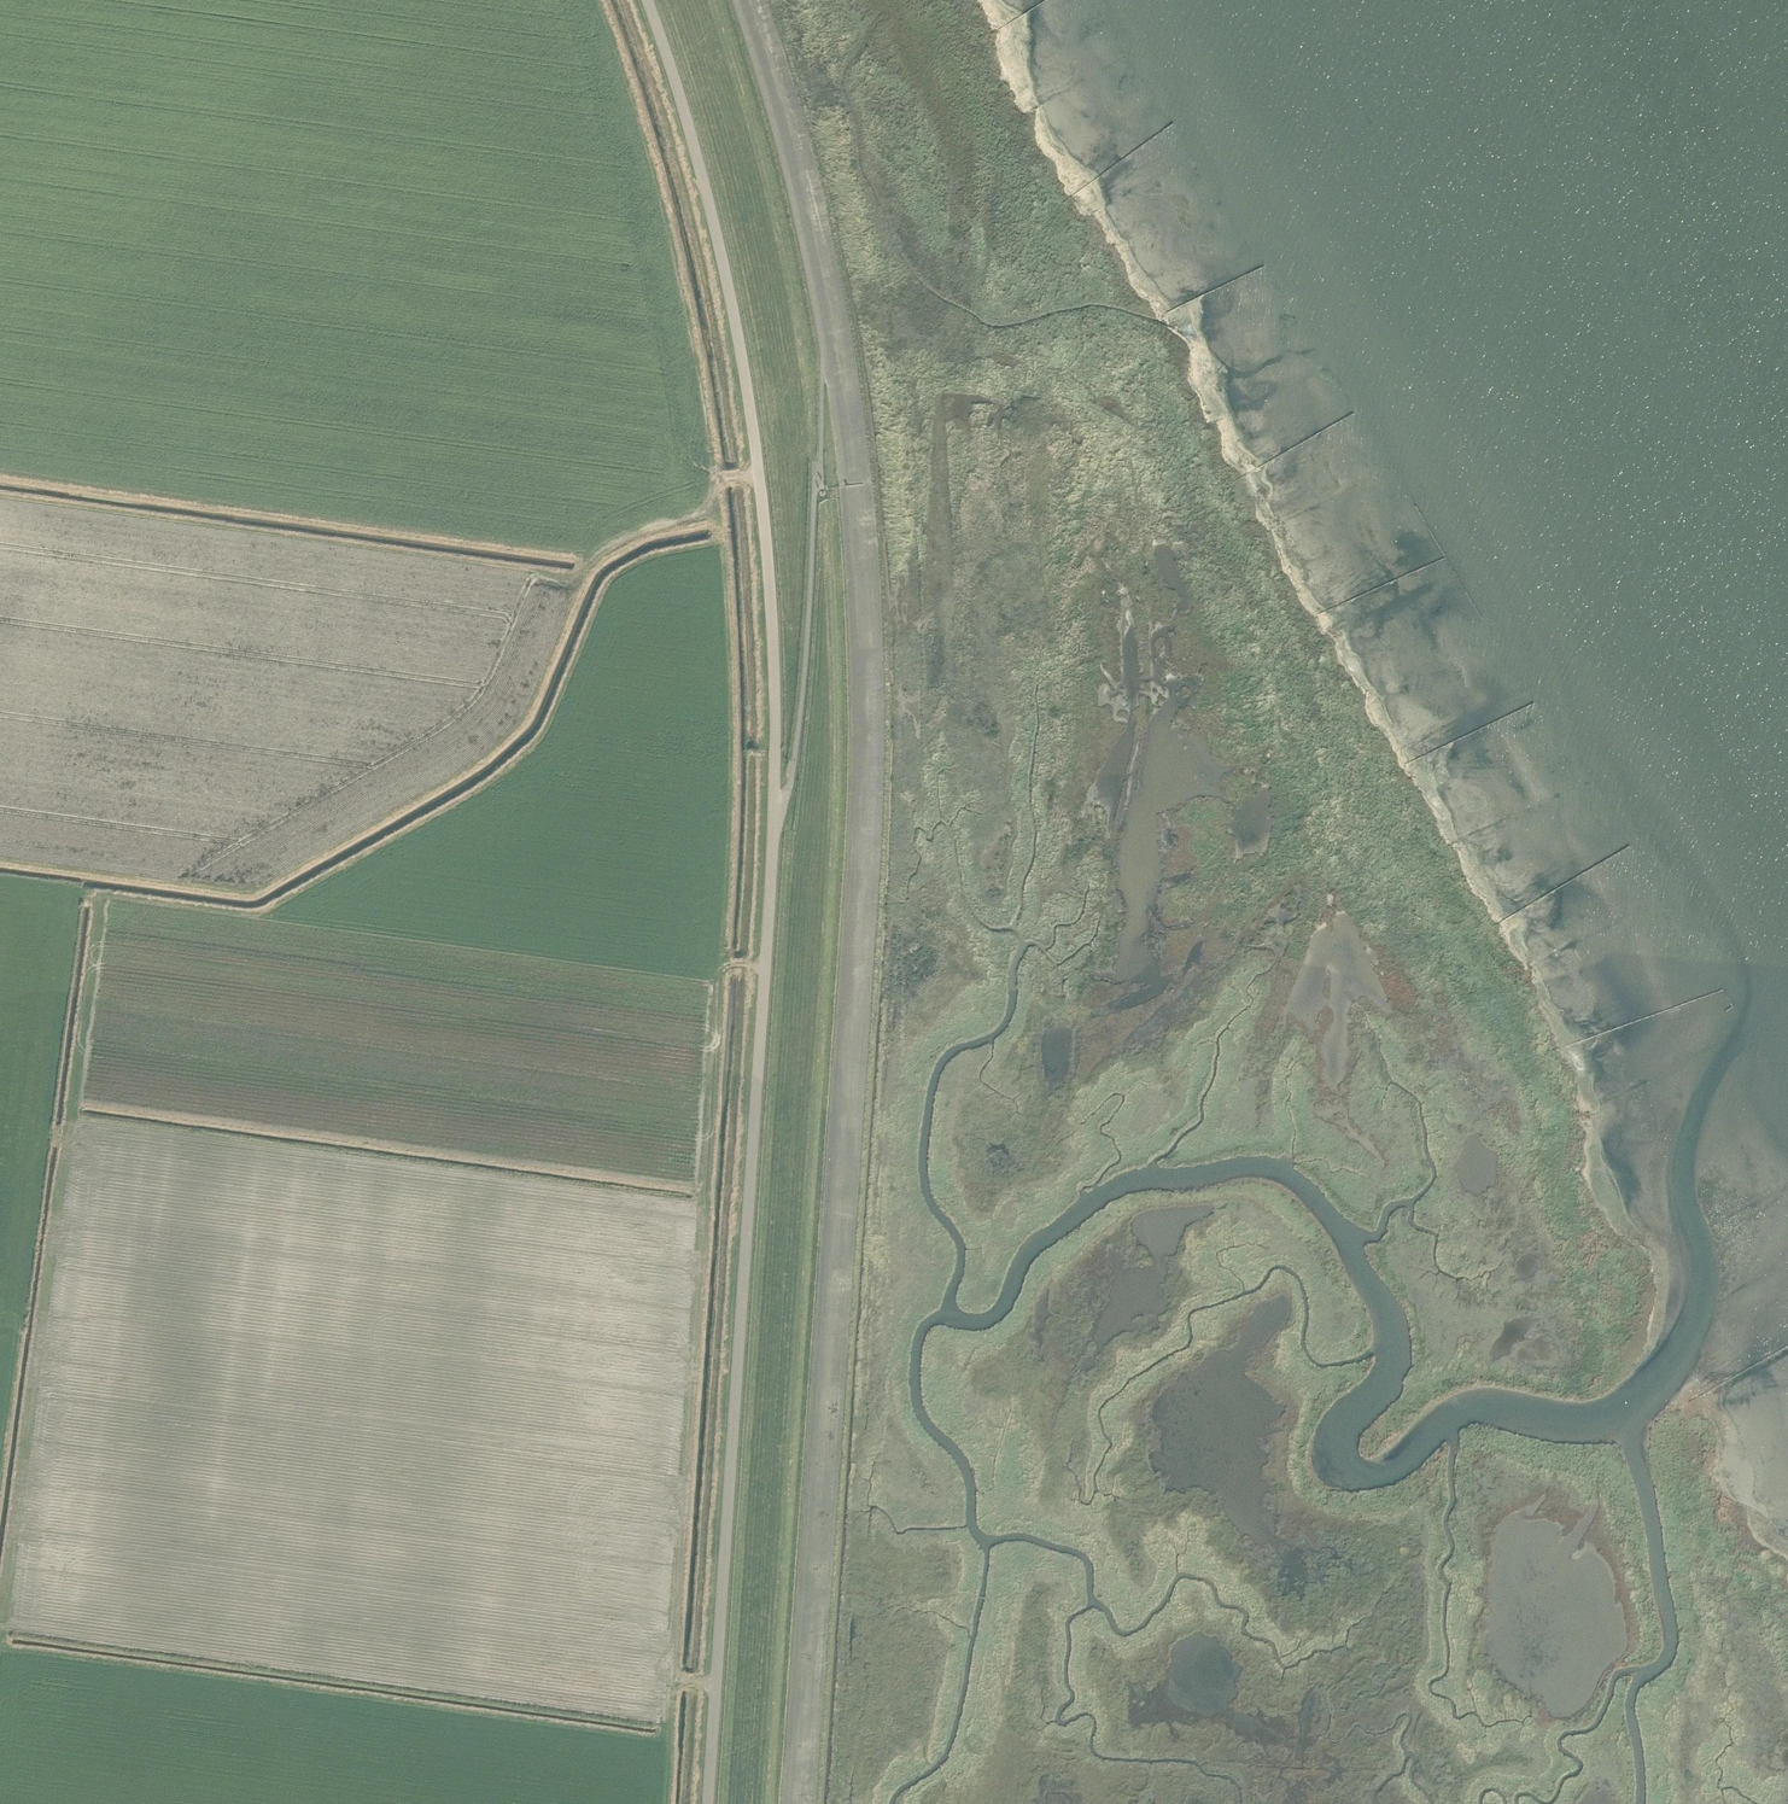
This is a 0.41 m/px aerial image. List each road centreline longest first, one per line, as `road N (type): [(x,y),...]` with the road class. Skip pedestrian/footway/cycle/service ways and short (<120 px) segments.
road 1 (unclassified): [(708,1803),(772,888),(775,646),(740,339),(687,113),(649,0)]
road 2 (track): [(826,357),(863,793),(794,1803)]

